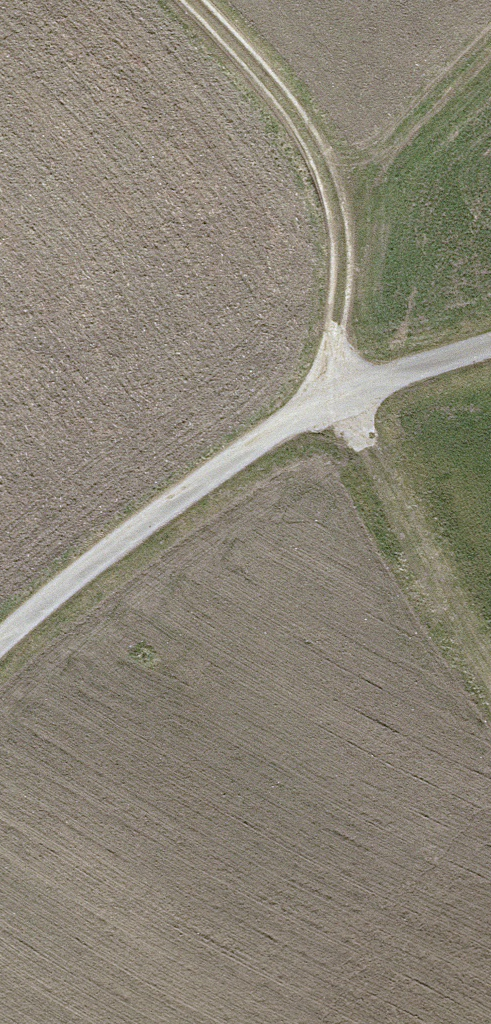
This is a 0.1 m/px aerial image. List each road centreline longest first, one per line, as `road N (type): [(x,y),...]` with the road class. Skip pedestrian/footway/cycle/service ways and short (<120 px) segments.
road 1 (track): [(490,676),(412,557),(332,412),(344,279),(339,187),(257,77),(180,0)]
road 2 (track): [(0,646),(62,589),(332,412),(490,354)]
road 3 (track): [(339,187),(490,35)]

